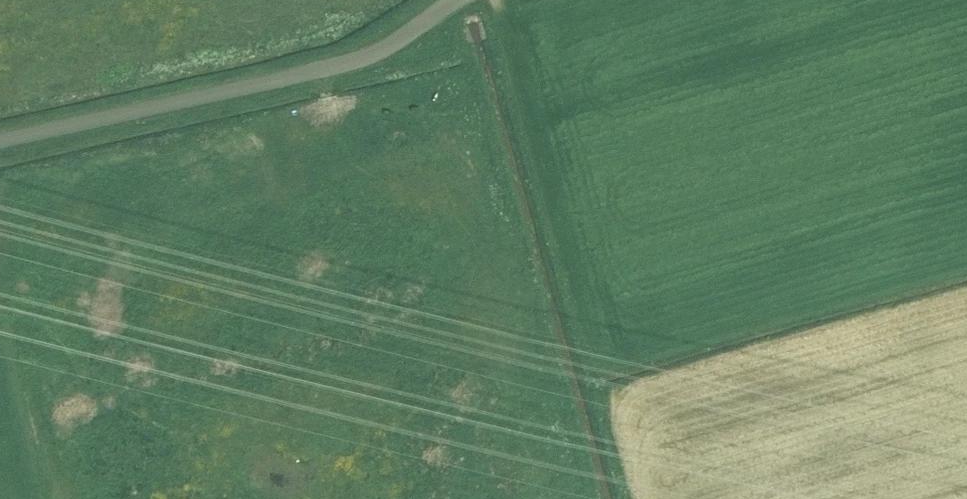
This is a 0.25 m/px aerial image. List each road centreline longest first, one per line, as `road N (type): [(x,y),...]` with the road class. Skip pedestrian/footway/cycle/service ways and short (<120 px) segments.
road 1 (unclassified): [(0,141),(373,56),(462,0)]

